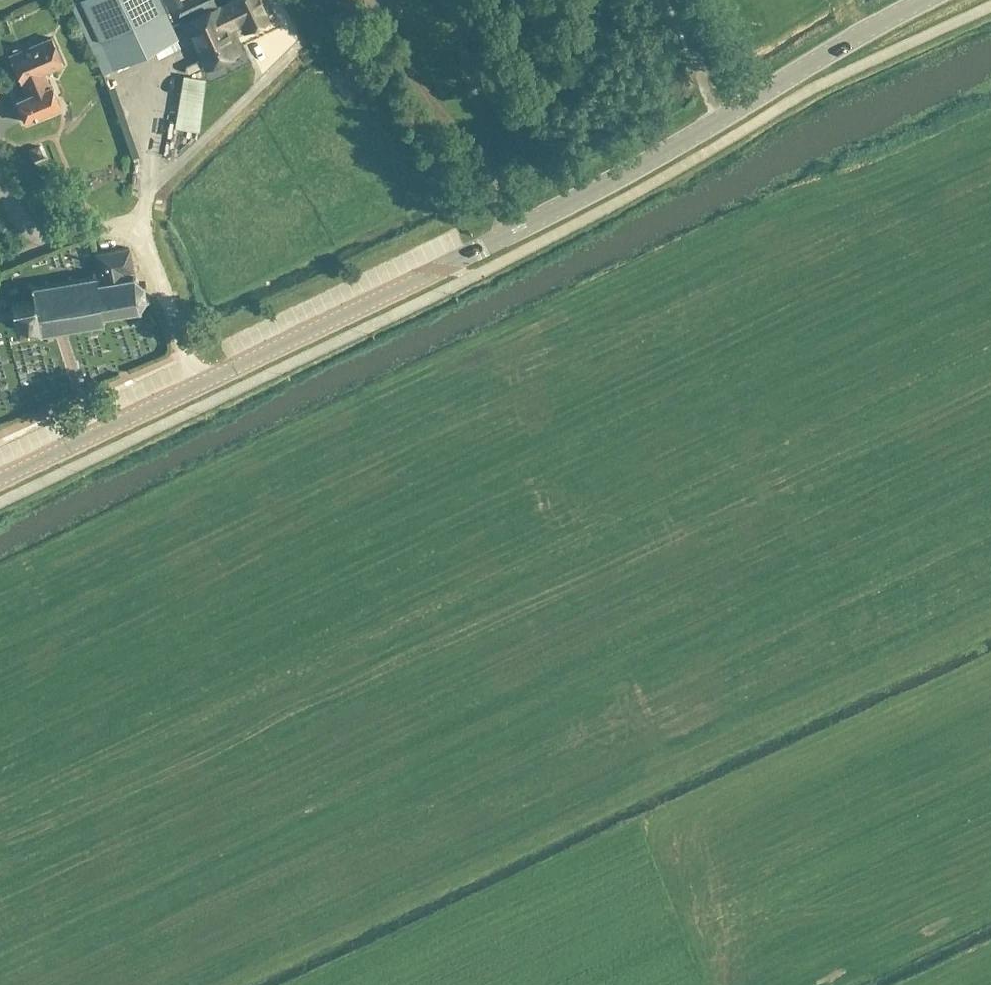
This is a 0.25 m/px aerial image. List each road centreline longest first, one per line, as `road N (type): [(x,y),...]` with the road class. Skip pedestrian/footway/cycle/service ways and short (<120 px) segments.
road 1 (tertiary): [(200,383),(665,151),(927,0)]
road 2 (tertiary): [(0,478),(200,383)]
road 3 (unclassified): [(200,383),(140,215)]

